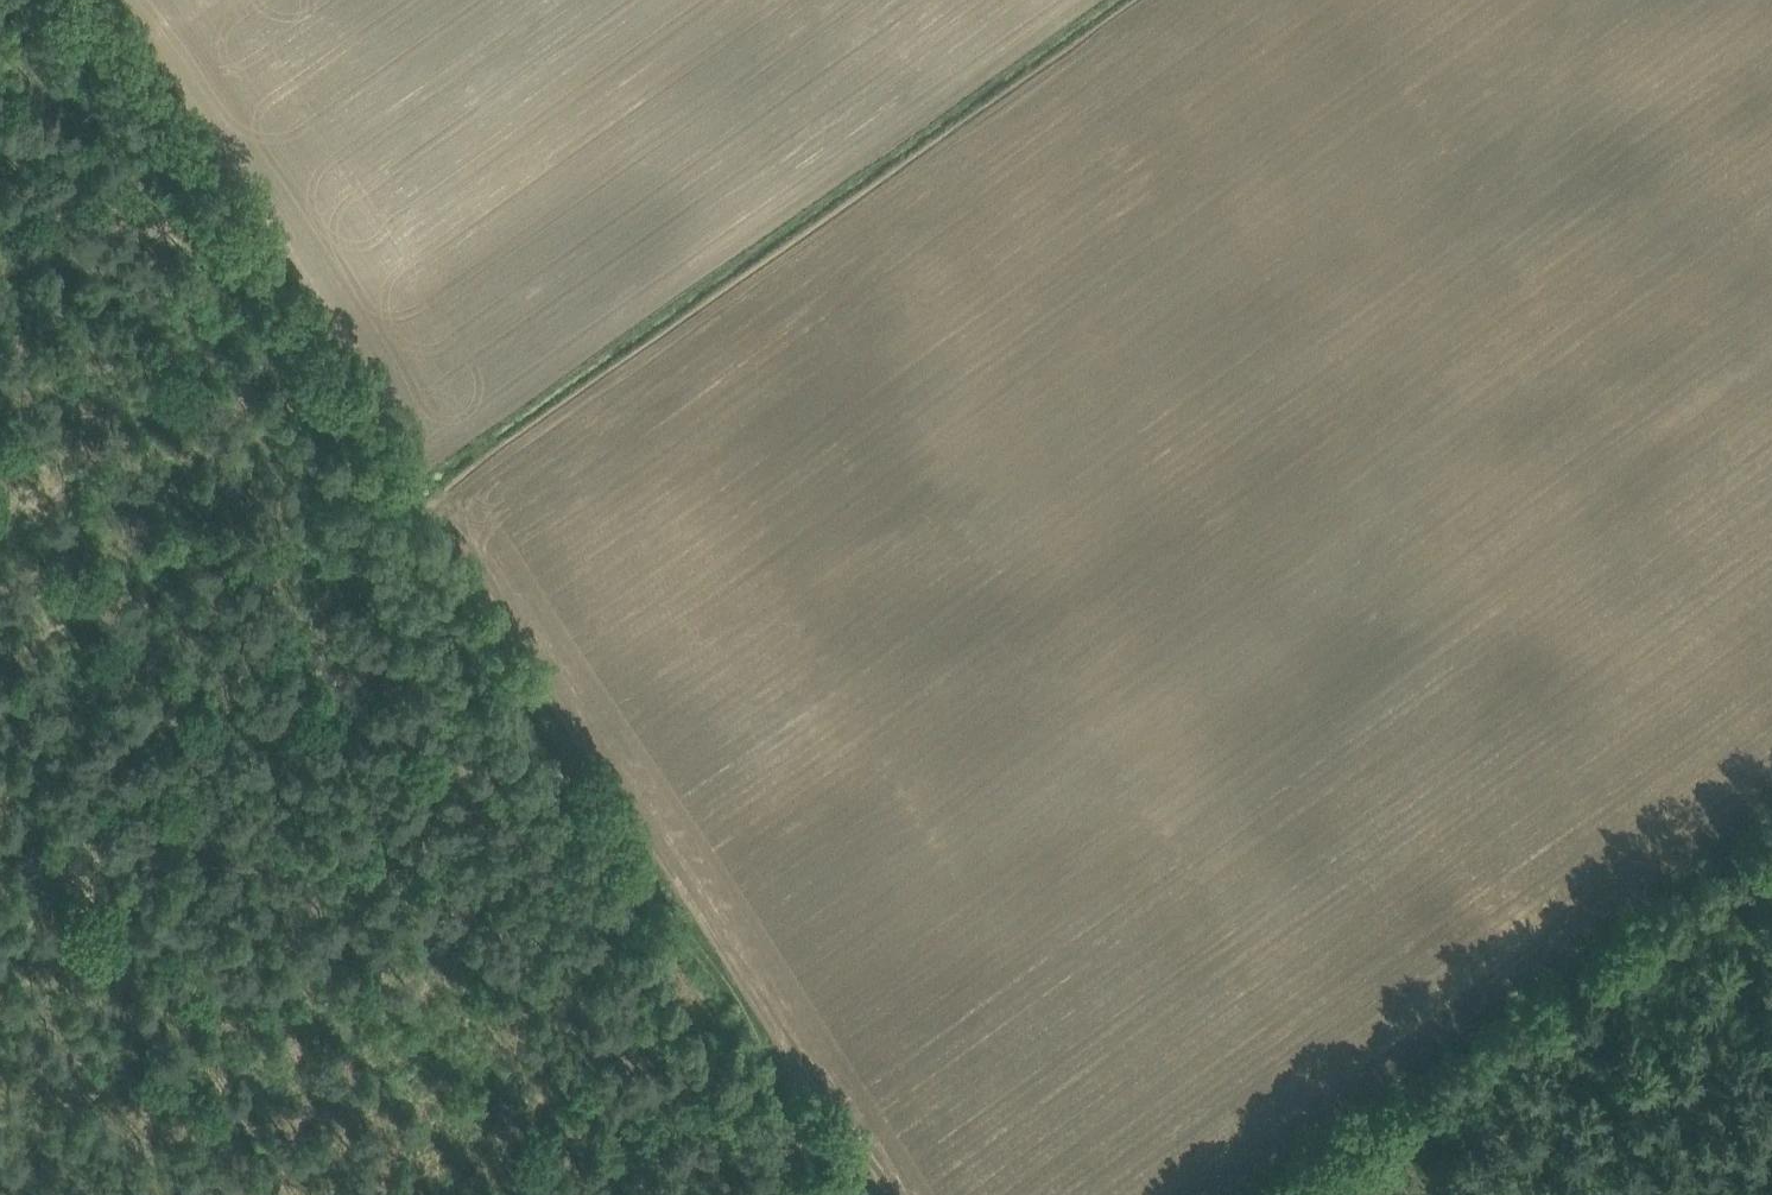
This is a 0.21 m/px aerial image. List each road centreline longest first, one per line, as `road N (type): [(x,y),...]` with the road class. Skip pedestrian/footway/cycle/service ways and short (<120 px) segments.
road 1 (track): [(1235,1194),(1771,811)]

